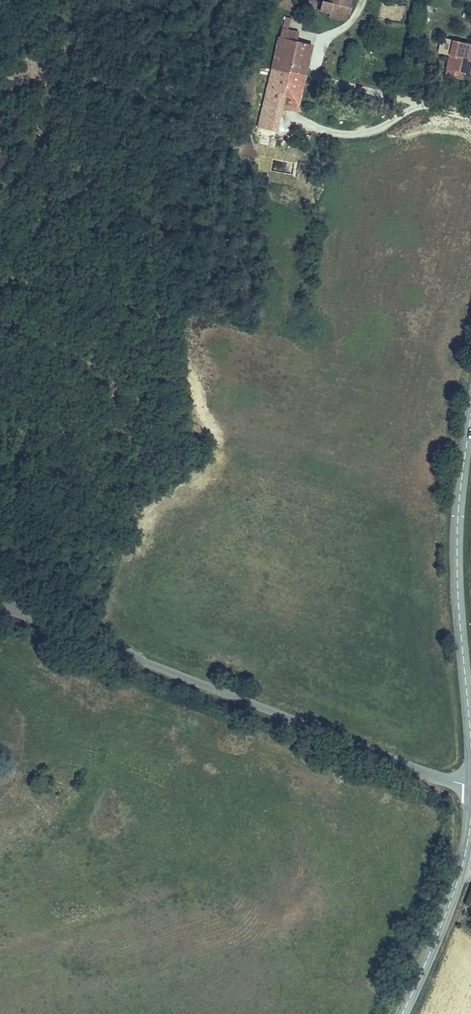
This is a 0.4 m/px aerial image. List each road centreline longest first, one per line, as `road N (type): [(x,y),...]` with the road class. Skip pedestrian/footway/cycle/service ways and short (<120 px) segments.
road 1 (unclassified): [(0,602),(470,792)]
road 2 (tertiary): [(470,415),(457,566),(470,750)]
road 3 (tertiary): [(401,1013),(448,906),(470,823)]

